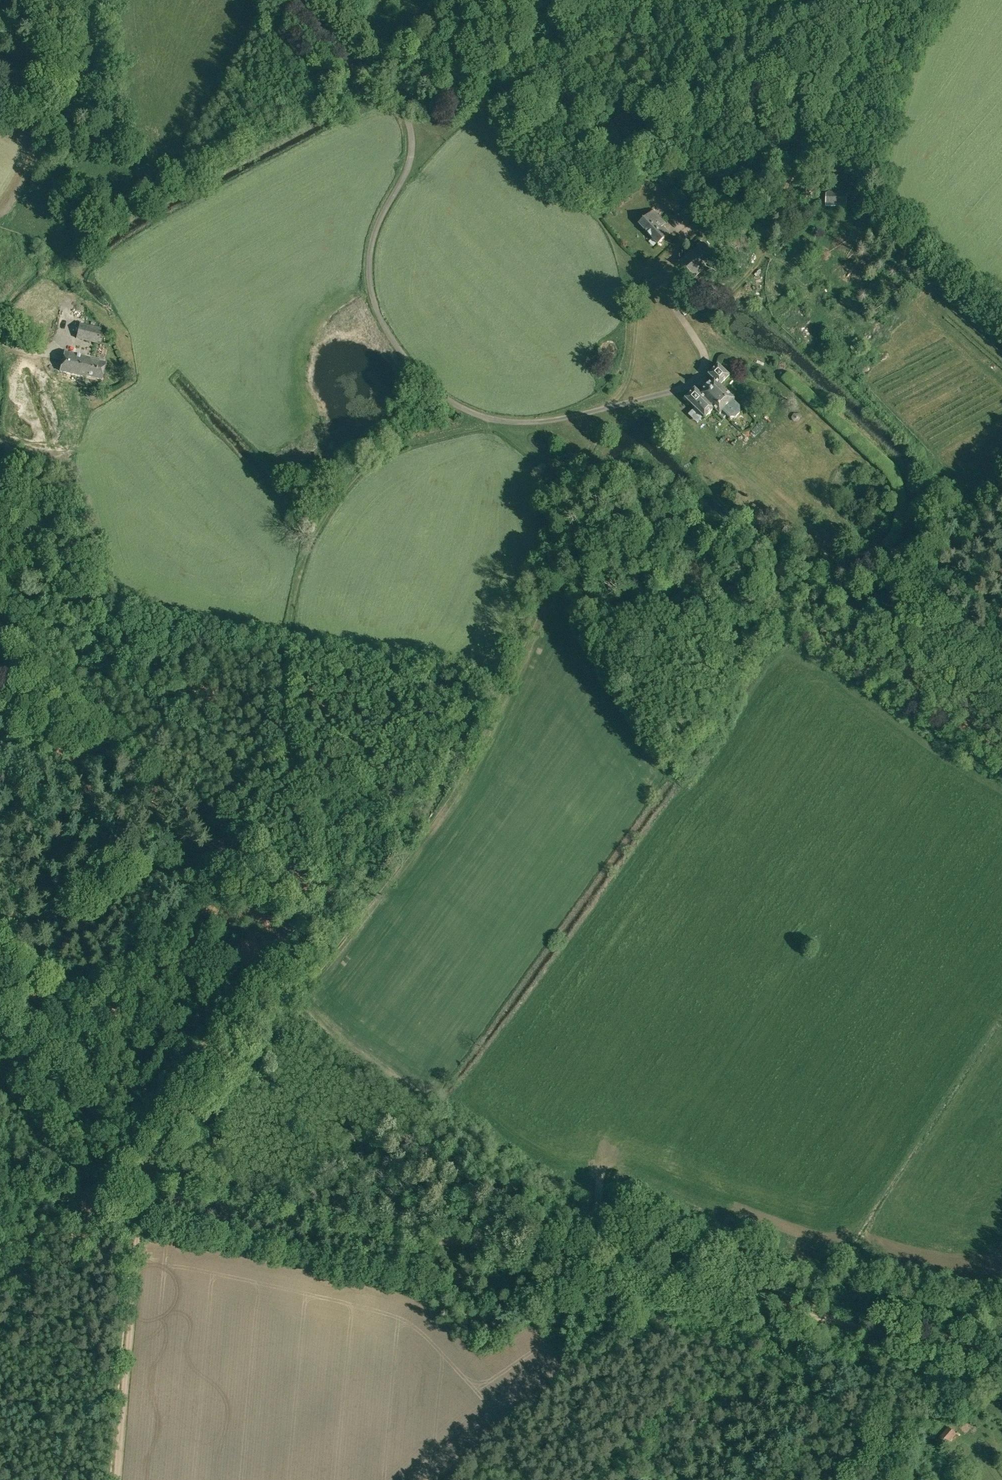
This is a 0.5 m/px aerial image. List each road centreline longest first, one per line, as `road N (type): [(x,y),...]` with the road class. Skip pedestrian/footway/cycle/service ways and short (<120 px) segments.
road 1 (track): [(1001,1351),(173,1177),(127,1146),(0,1008)]
road 2 (unclassified): [(667,282),(704,354),(698,378),(683,388),(520,422),(478,415),(440,395),(385,328),(369,274),(380,218),(407,169),(405,115),(299,0)]
road 3 (track): [(117,1479),(139,1172)]
road 4 (track): [(803,145),(824,92),(889,0)]
road 5 (track): [(667,262),(645,289),(630,379),(612,406)]

